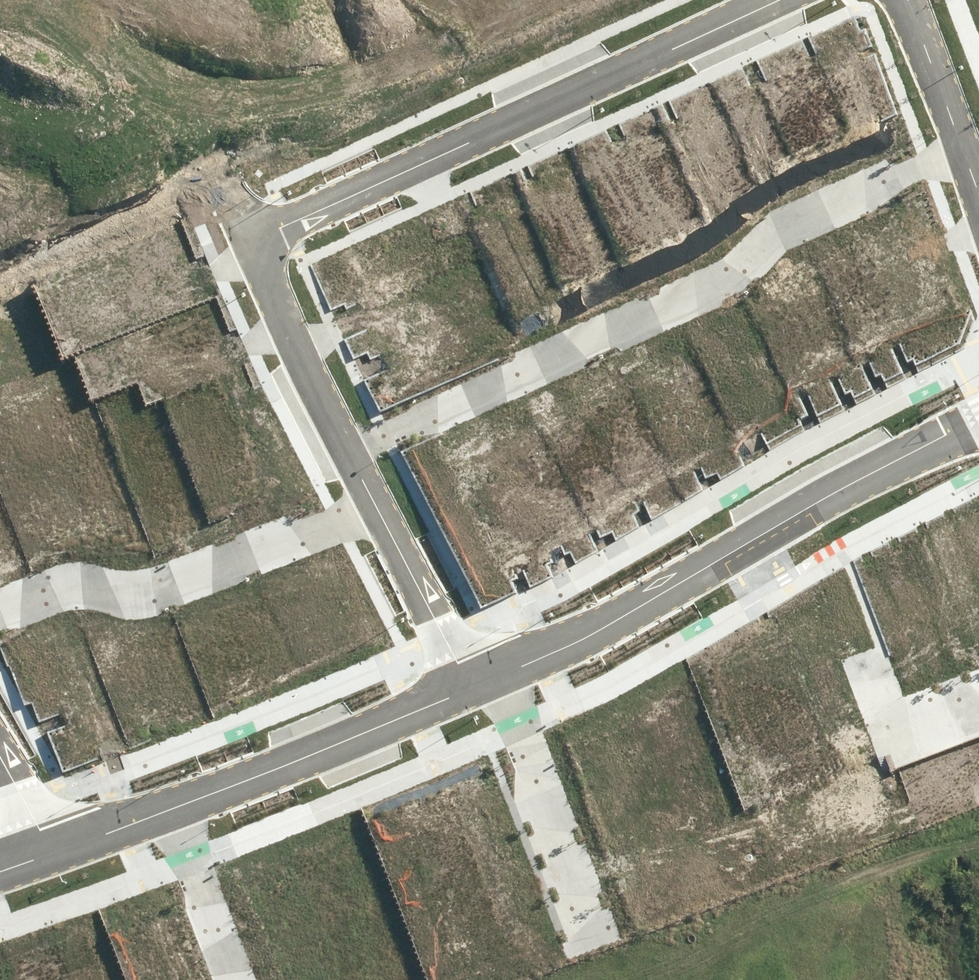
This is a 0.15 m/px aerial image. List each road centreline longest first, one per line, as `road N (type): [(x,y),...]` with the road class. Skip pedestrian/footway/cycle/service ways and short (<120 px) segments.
road 1 (residential): [(351,451),(727,280),(779,221),(962,148)]
road 2 (residential): [(250,239),(775,0)]
road 3 (residential): [(495,675),(573,643),(978,414)]
road 4 (residential): [(0,613),(71,586),(139,593),(378,505)]
road 5 (residential): [(169,808),(469,686)]
road 6 (residential): [(495,675),(592,935)]
road 7 (residential): [(351,451),(250,239)]
road 8 (residential): [(469,686),(378,505)]
road 9 (unknown): [(225,176),(152,0)]
road 10 (residential): [(169,808),(233,979)]
road 11 (tertiary): [(962,148),(904,0)]
road 12 (residential): [(978,692),(889,726),(866,672)]
road 13 (residential): [(53,852),(169,808)]

